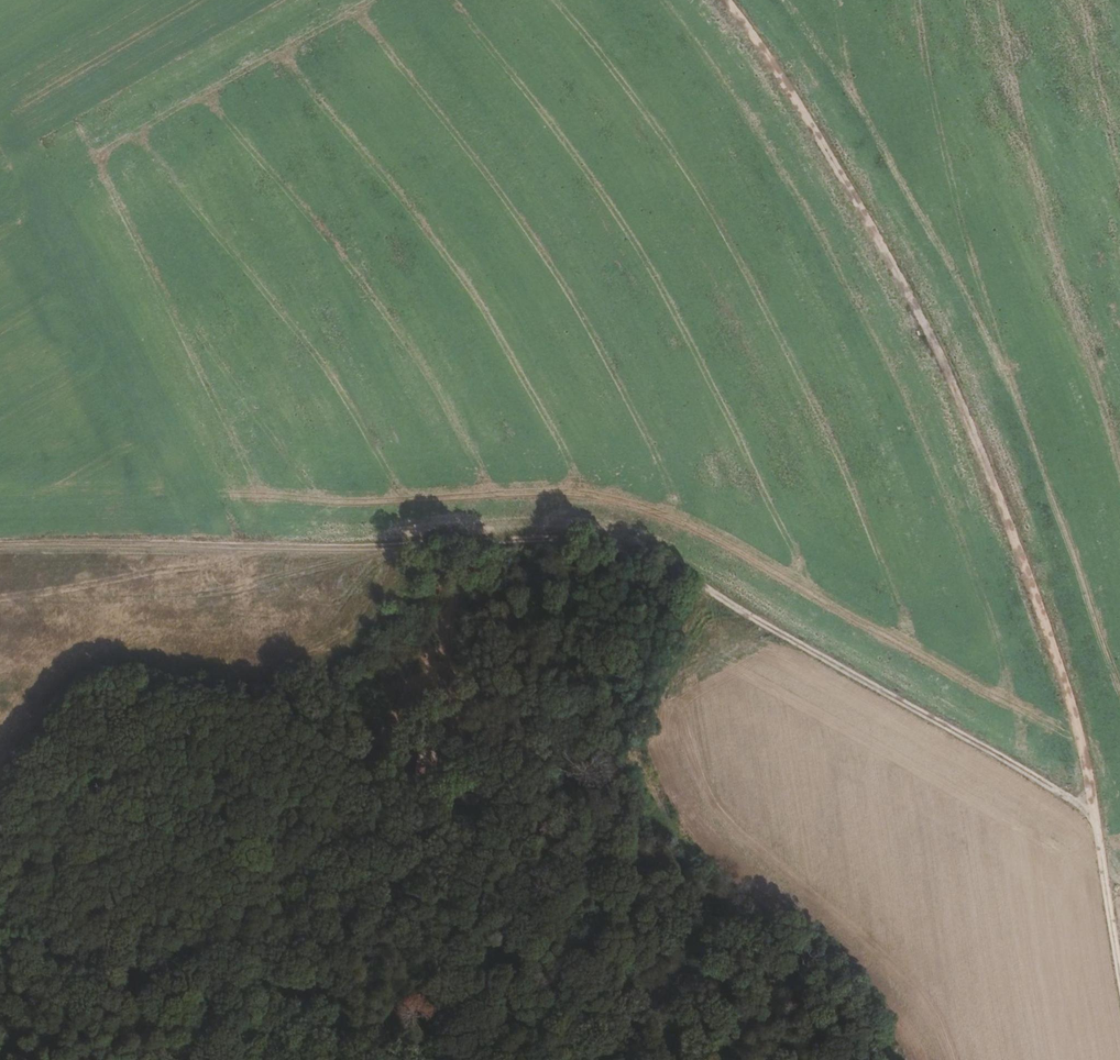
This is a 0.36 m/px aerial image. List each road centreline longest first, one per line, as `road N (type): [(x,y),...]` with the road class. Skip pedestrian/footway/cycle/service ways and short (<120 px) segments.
road 1 (track): [(0,551),(594,535),(668,567),(1095,811)]
road 2 (track): [(726,0),(869,224),(971,426),(1078,733),(1119,966)]

